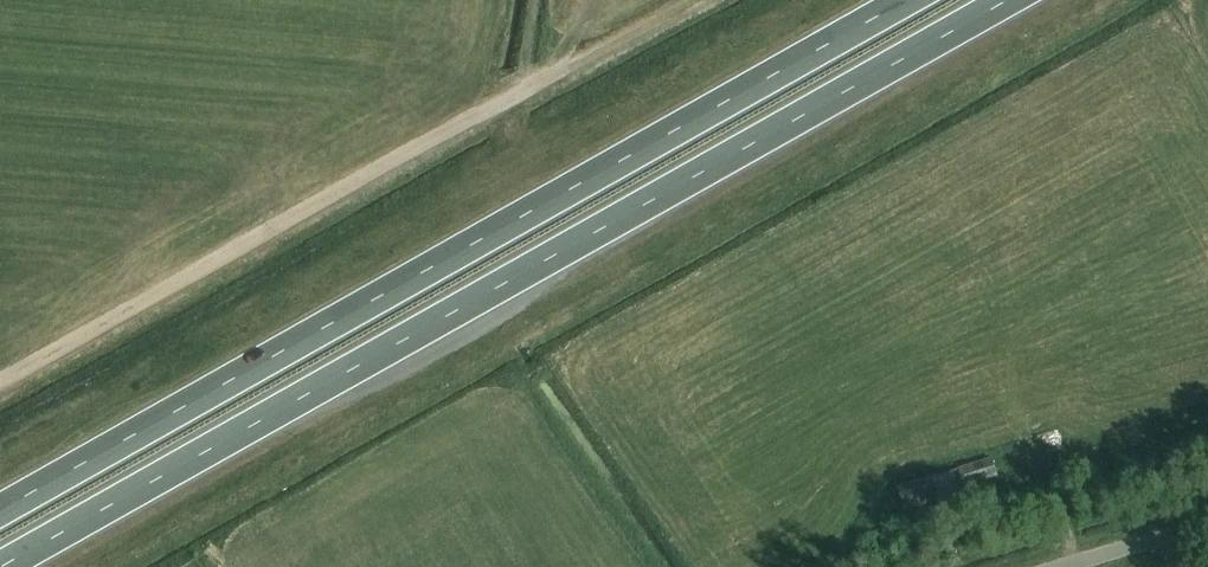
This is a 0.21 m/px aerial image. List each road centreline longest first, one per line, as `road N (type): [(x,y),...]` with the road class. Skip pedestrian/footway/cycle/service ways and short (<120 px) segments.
road 1 (trunk): [(5,566),(1012,0)]
road 2 (trunk): [(907,0),(0,512)]
road 3 (track): [(682,0),(0,380)]
road 4 (unclassified): [(1070,566),(1207,525)]

